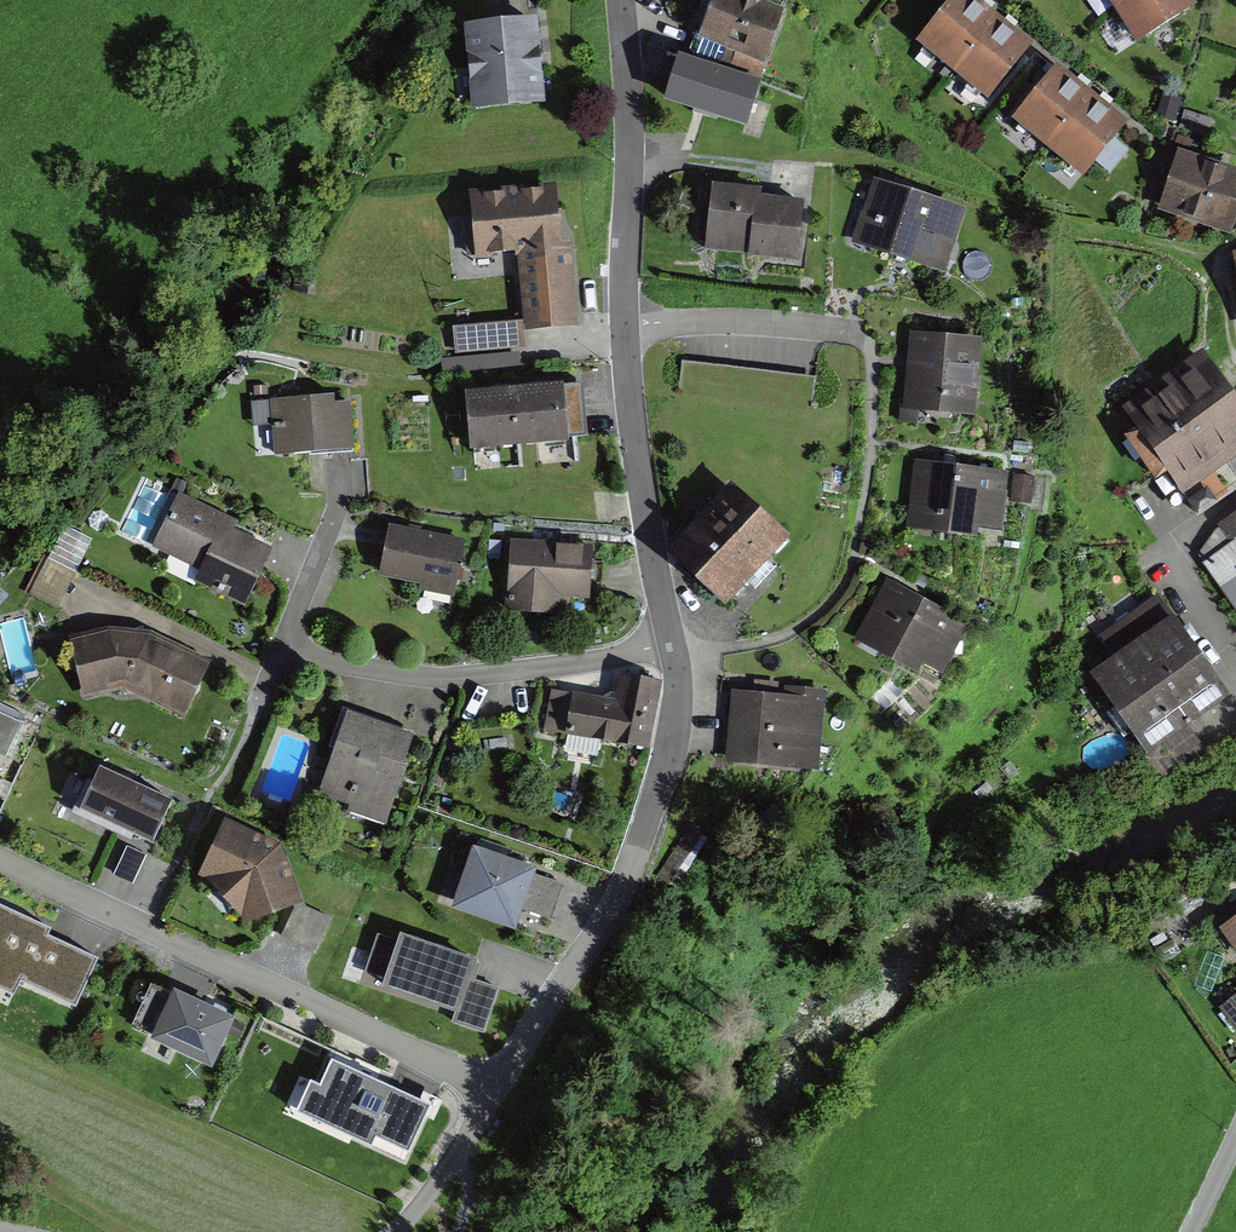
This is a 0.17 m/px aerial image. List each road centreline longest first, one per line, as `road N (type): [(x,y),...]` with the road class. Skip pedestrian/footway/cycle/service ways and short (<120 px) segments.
road 1 (residential): [(669,649),(628,386),(623,294),(631,159),(622,0)]
road 2 (residential): [(0,858),(493,1090)]
road 3 (residential): [(493,1090),(610,917),(672,735),(669,649)]
road 4 (residential): [(295,643),(312,657),(425,677),(669,649)]
road 5 (residential): [(338,470),(332,531),(296,612),(295,643)]
road 6 (residential): [(396,1231),(455,1160),(493,1090)]

